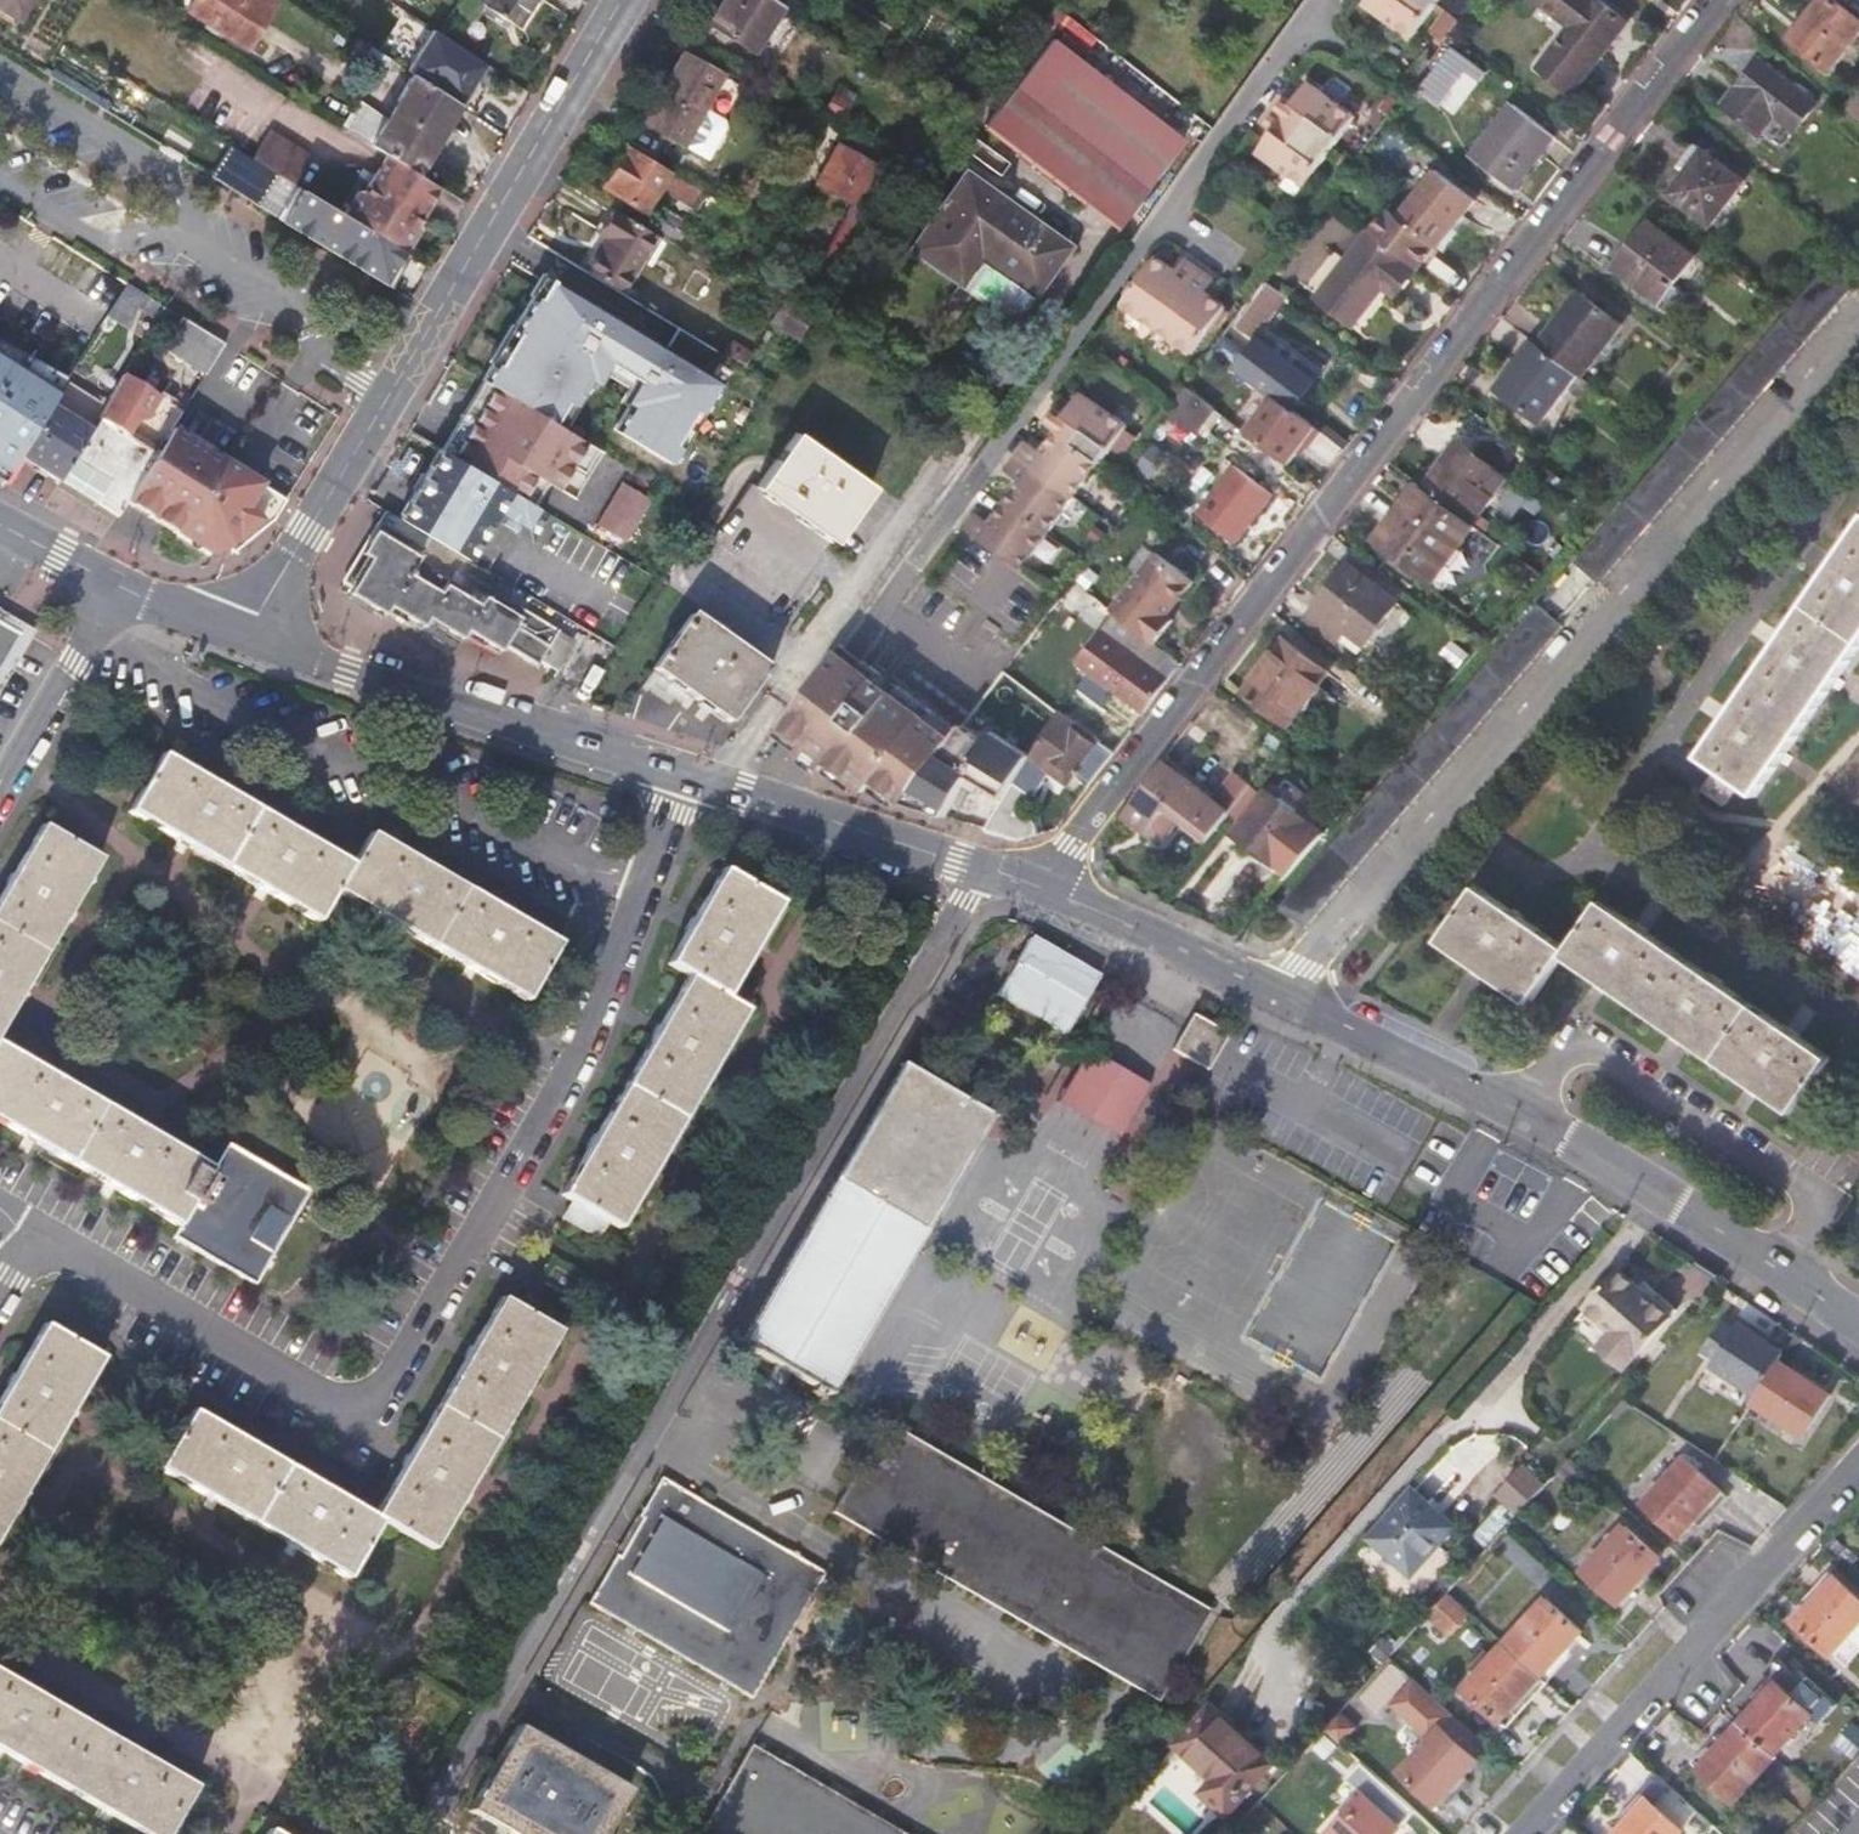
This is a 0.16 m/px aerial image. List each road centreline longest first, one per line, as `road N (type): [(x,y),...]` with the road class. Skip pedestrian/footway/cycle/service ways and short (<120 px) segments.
road 1 (residential): [(1722,0),(1038,890)]
road 2 (residential): [(37,1231),(334,1406),(383,1387),(541,1113),(606,982),(683,777)]
road 3 (residential): [(1306,0),(709,786)]
road 4 (residential): [(1436,814),(1858,320)]
road 5 (residential): [(1521,1833),(1858,1466)]
road 6 (residential): [(1436,814),(1538,871),(1603,856),(1858,1027)]
road 7 (tertiary): [(683,777),(345,675),(241,634)]
road 8 (residential): [(623,0),(388,395)]
road 9 (residential): [(1826,1230),(1803,1179),(1586,1044),(1510,1108)]
road 10 (tertiary): [(1038,890),(709,786)]
road 11 (tertiary): [(1794,1277),(1510,1108)]
road 12 (residential): [(388,395),(241,634)]
road 13 (unclassified): [(190,251),(173,175),(0,74)]
road 14 (tertiary): [(1284,996),(1038,890)]
road 15 (unclassified): [(388,395),(324,356),(306,315),(264,281),(190,251)]
road 16 (tertiary): [(1510,1108),(1284,996)]
road 17 (residential): [(1284,996),(1436,814)]
road 18 (residential): [(111,590),(0,784)]
road 19 (unclassified): [(0,184),(103,247),(190,251)]
road 20 (tertiary): [(241,634),(111,590)]
road 21 (tertiary): [(111,590),(0,531)]

